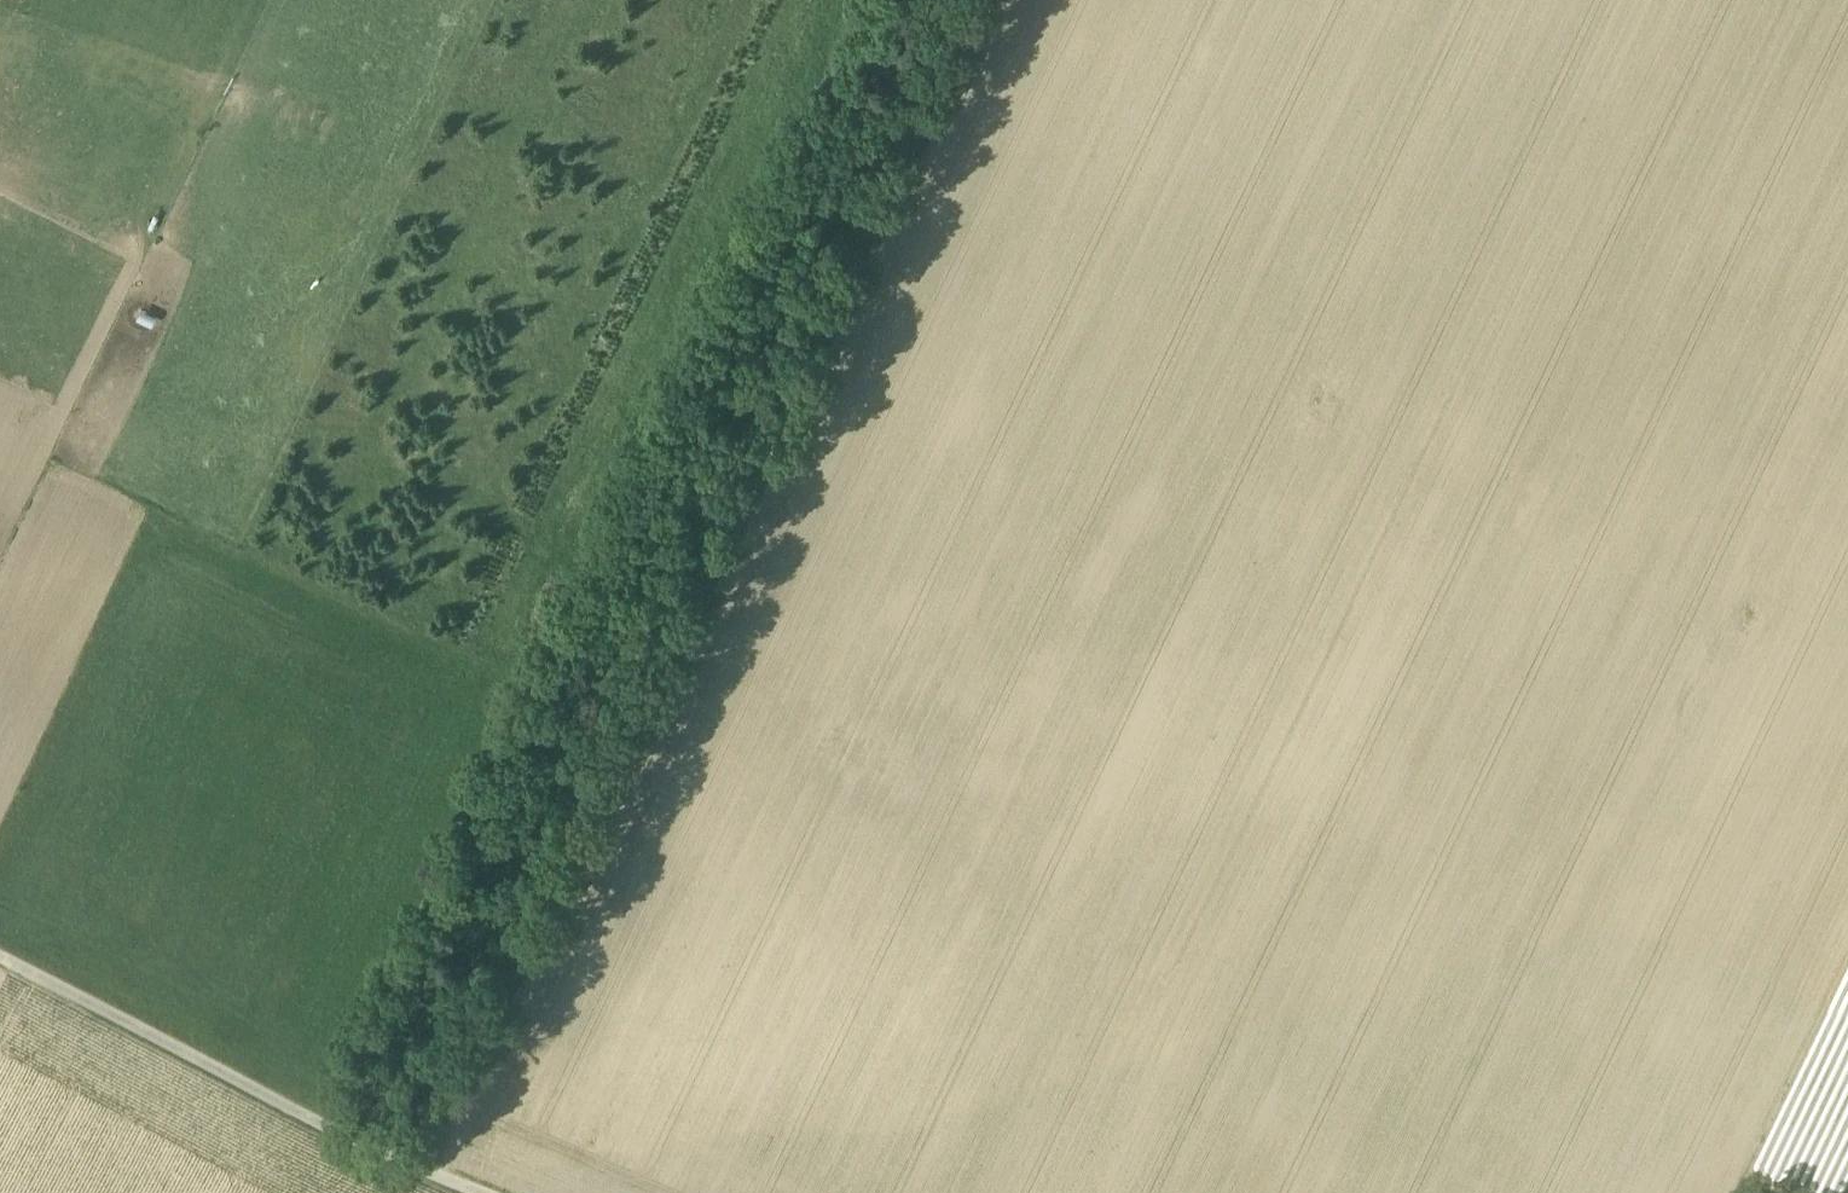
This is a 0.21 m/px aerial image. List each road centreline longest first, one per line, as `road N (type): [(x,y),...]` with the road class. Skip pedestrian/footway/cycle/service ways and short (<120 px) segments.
road 1 (unclassified): [(481,1192),(366,1148),(0,956)]

